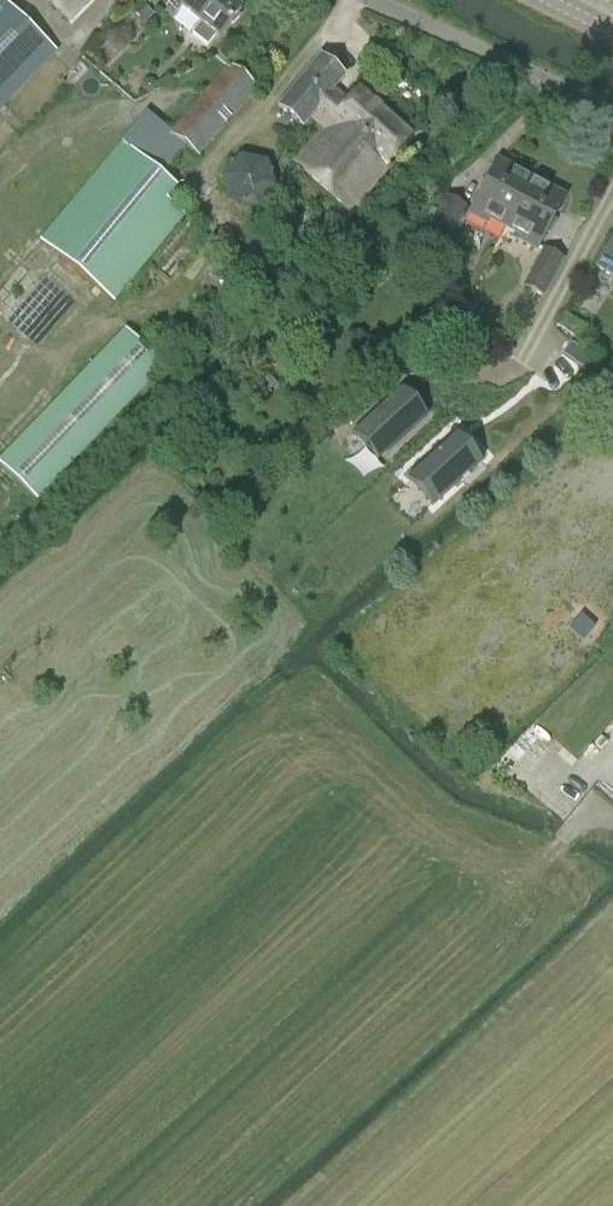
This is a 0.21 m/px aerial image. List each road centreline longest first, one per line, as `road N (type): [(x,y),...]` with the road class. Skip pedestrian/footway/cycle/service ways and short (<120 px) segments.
road 1 (residential): [(612,118),(370,0)]

